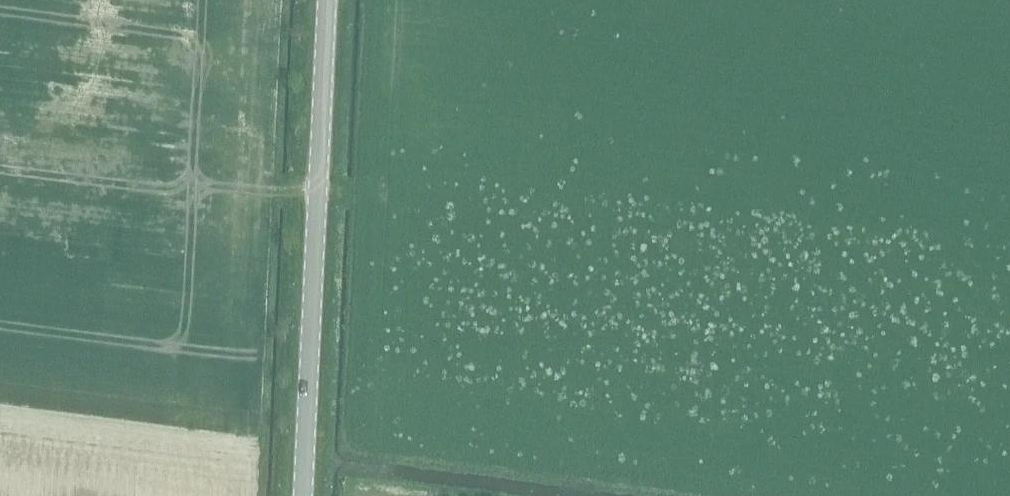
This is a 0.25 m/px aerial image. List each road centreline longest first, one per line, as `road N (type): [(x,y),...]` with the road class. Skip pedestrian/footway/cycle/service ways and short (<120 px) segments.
road 1 (tertiary): [(303,495),(328,0)]

